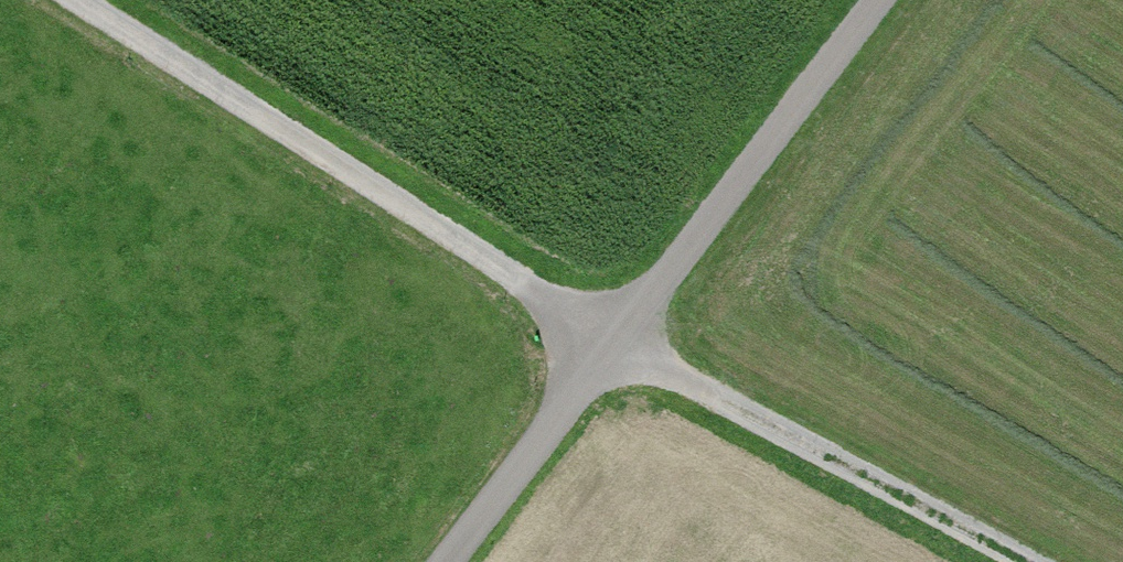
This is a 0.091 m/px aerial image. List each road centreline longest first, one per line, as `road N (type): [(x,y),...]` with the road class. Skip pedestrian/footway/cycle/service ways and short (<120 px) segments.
road 1 (track): [(79,0),(632,346),(1032,561)]
road 2 (track): [(894,0),(464,561)]

